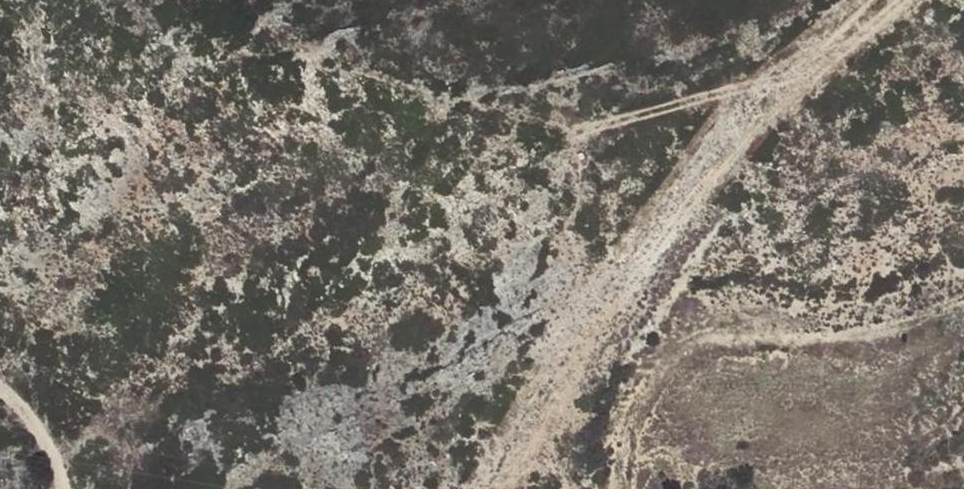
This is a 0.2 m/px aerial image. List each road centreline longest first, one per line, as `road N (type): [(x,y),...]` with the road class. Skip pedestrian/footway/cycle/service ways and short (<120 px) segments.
road 1 (track): [(58,488),(53,449),(0,384)]

